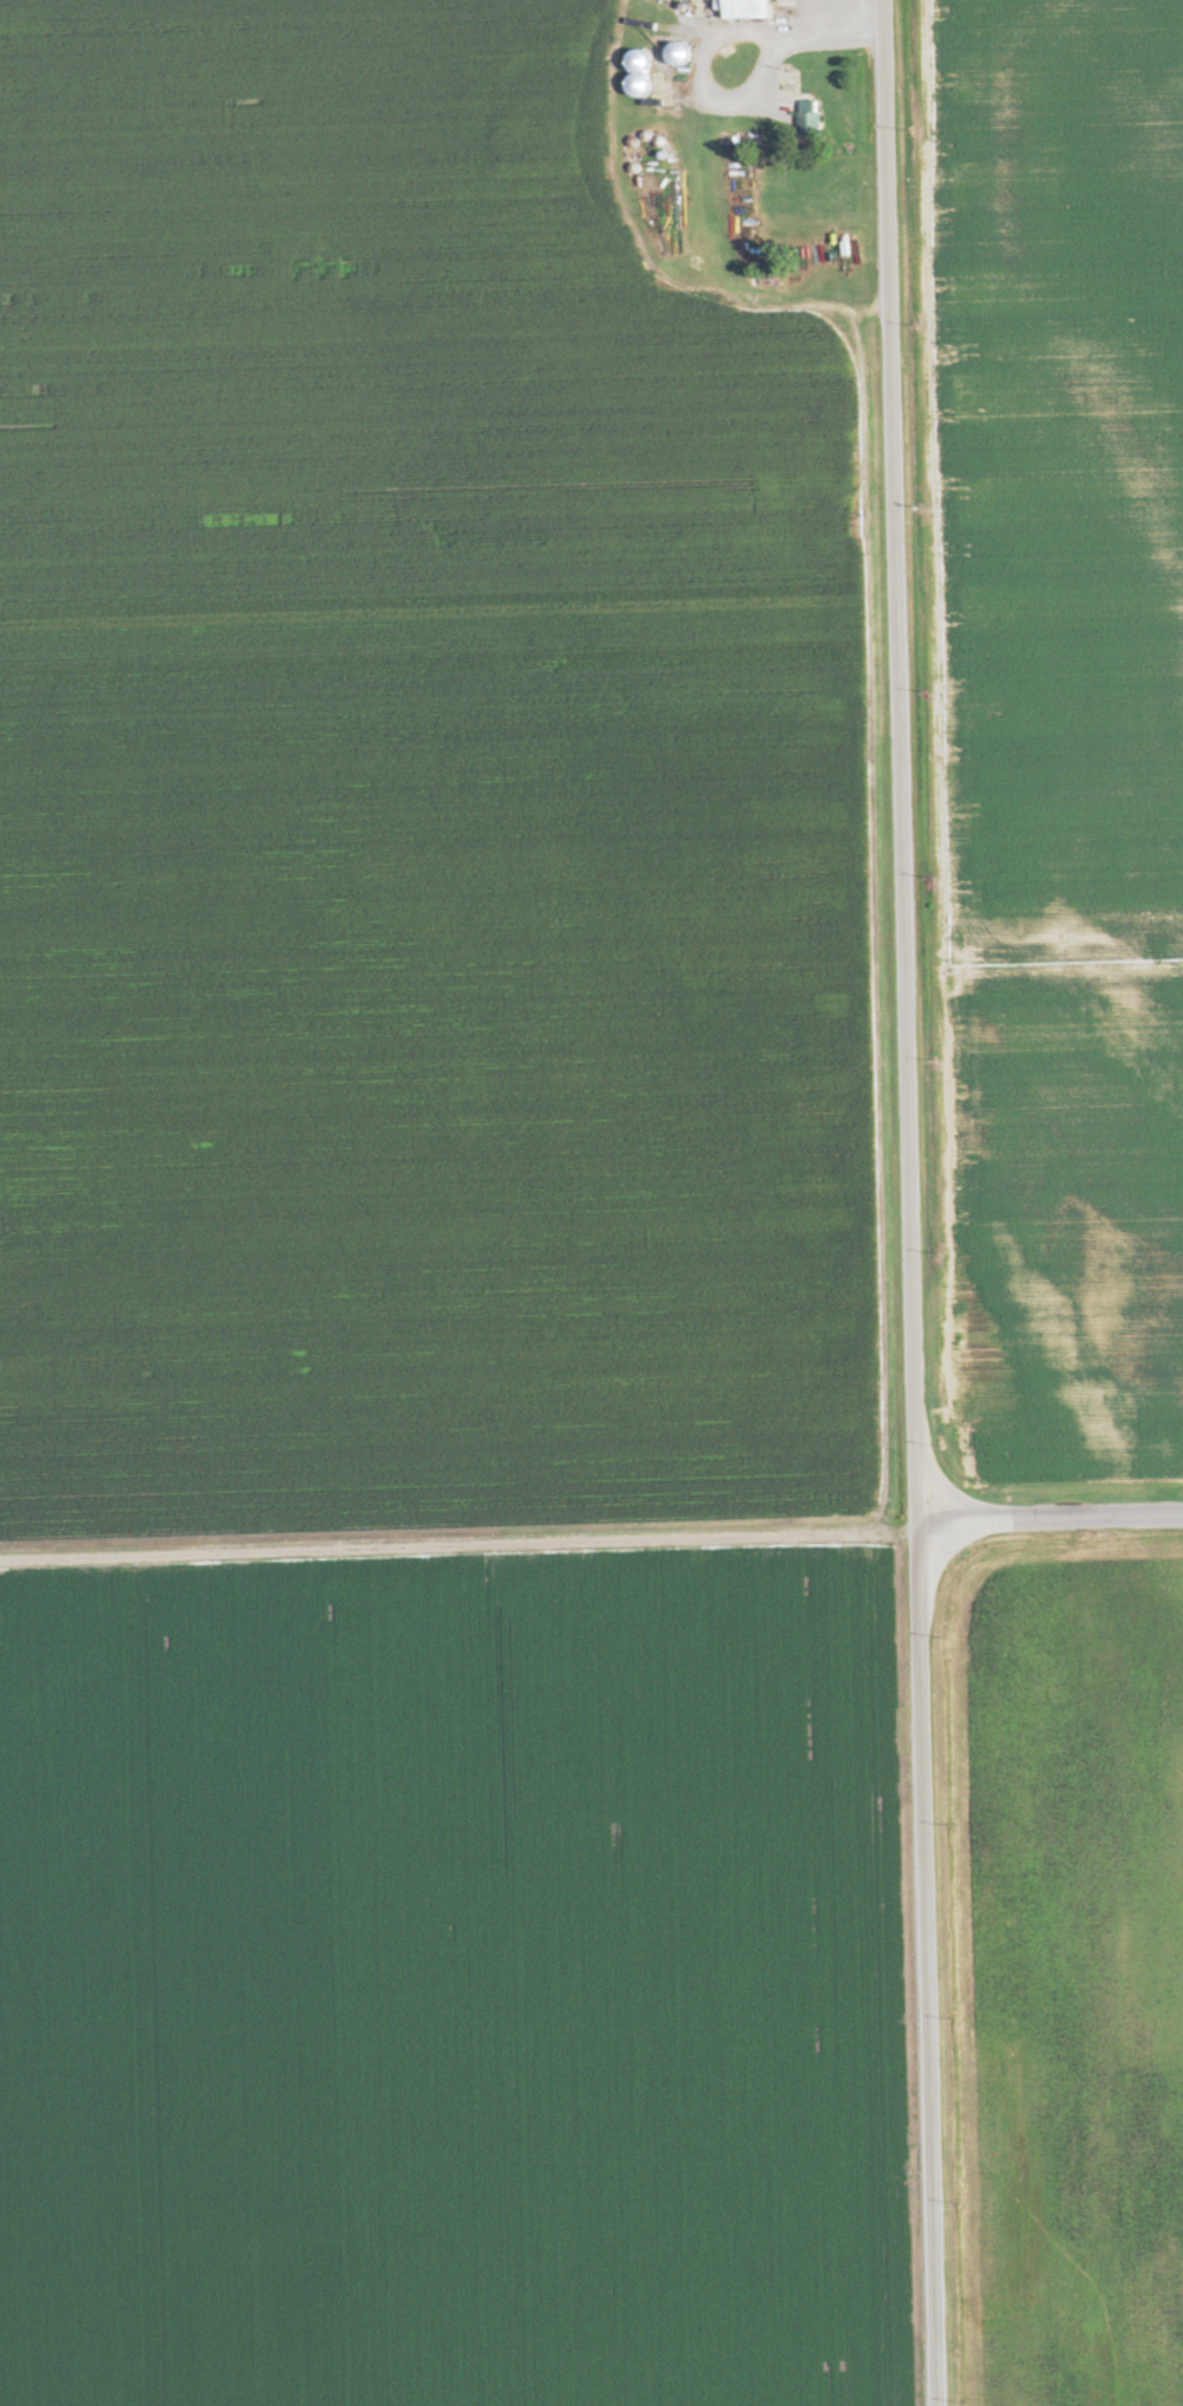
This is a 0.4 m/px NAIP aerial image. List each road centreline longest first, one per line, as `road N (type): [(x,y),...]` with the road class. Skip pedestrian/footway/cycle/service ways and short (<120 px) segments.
road 1 (tertiary): [(937,2405),(882,0)]
road 2 (residential): [(1182,1509),(915,1514)]

